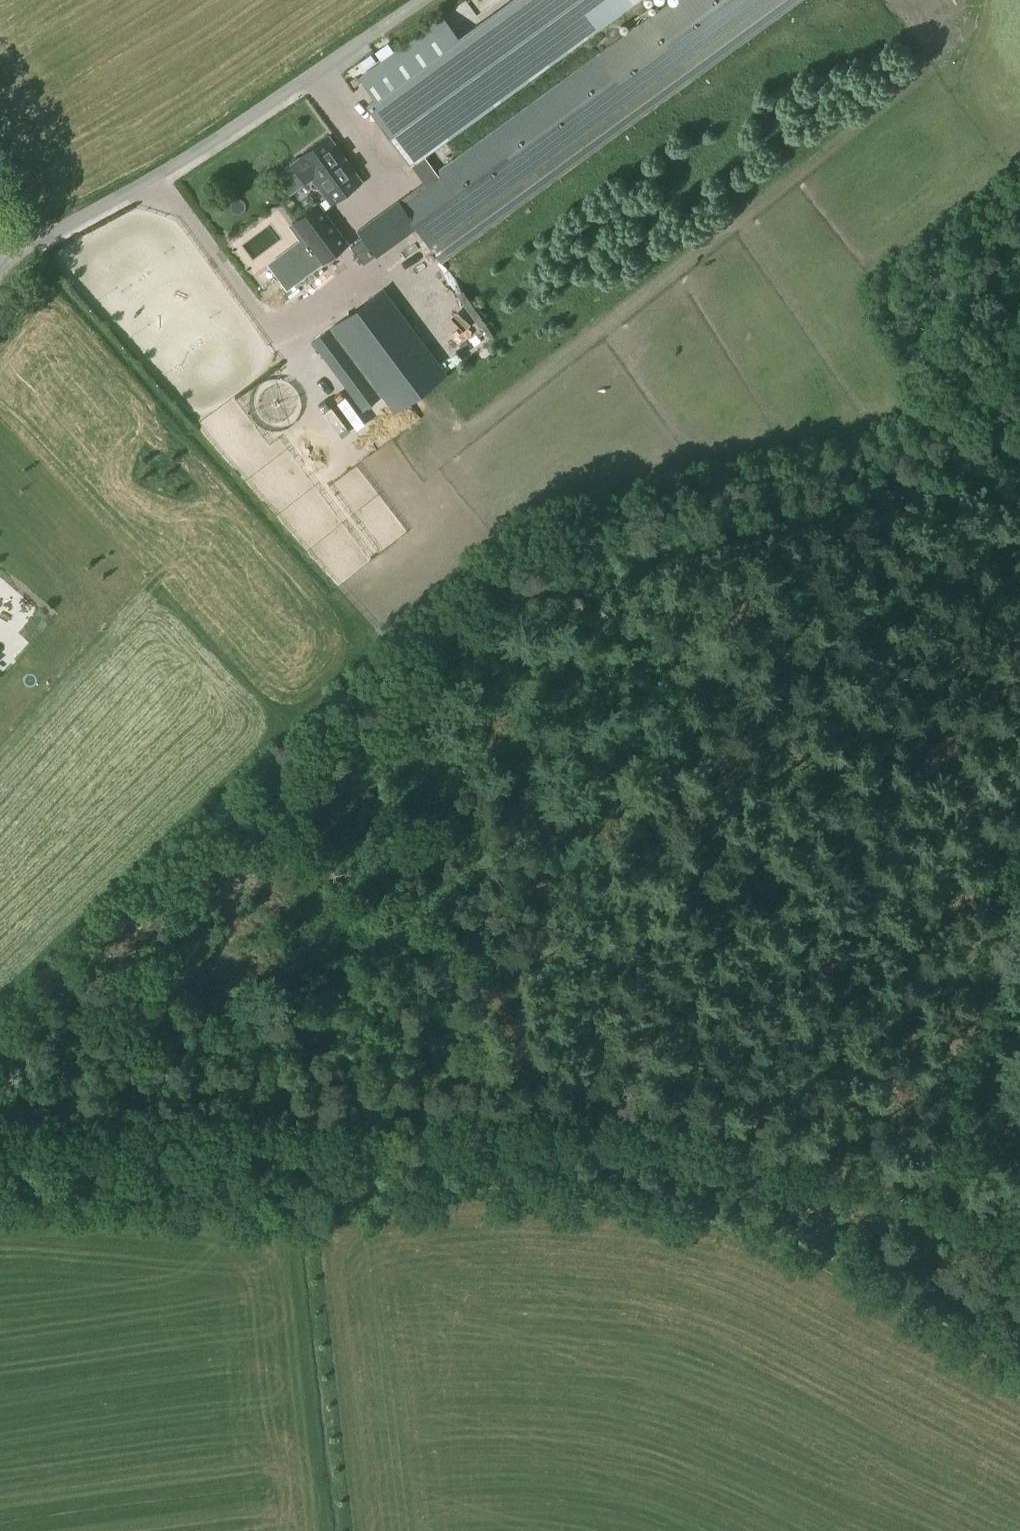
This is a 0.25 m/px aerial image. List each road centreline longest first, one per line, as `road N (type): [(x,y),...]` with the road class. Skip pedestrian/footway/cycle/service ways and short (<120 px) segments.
road 1 (track): [(1019,1206),(582,1112),(0,1121)]
road 2 (unclassified): [(13,252),(184,160),(423,0)]

